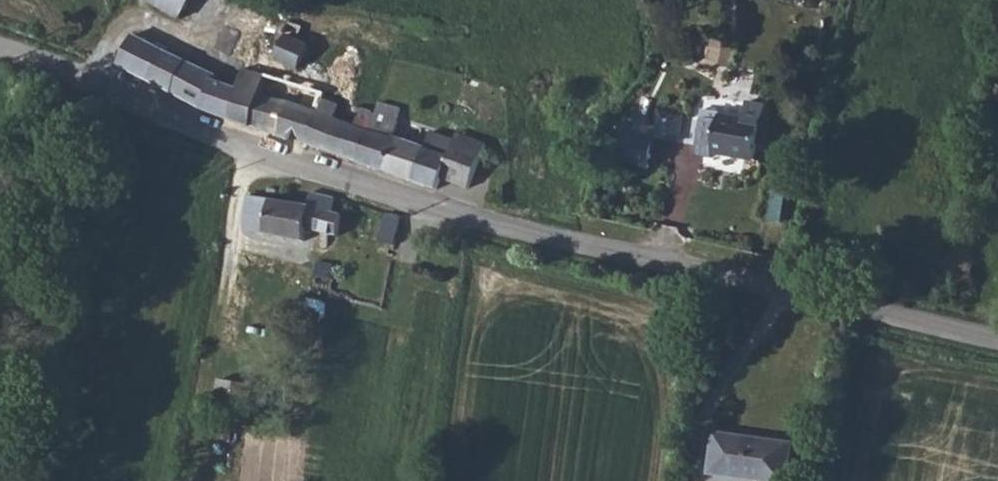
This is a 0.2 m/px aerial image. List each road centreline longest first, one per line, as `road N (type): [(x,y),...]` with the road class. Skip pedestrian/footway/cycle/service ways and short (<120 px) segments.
road 1 (unclassified): [(997,340),(576,257),(434,220),(162,122),(0,45)]

